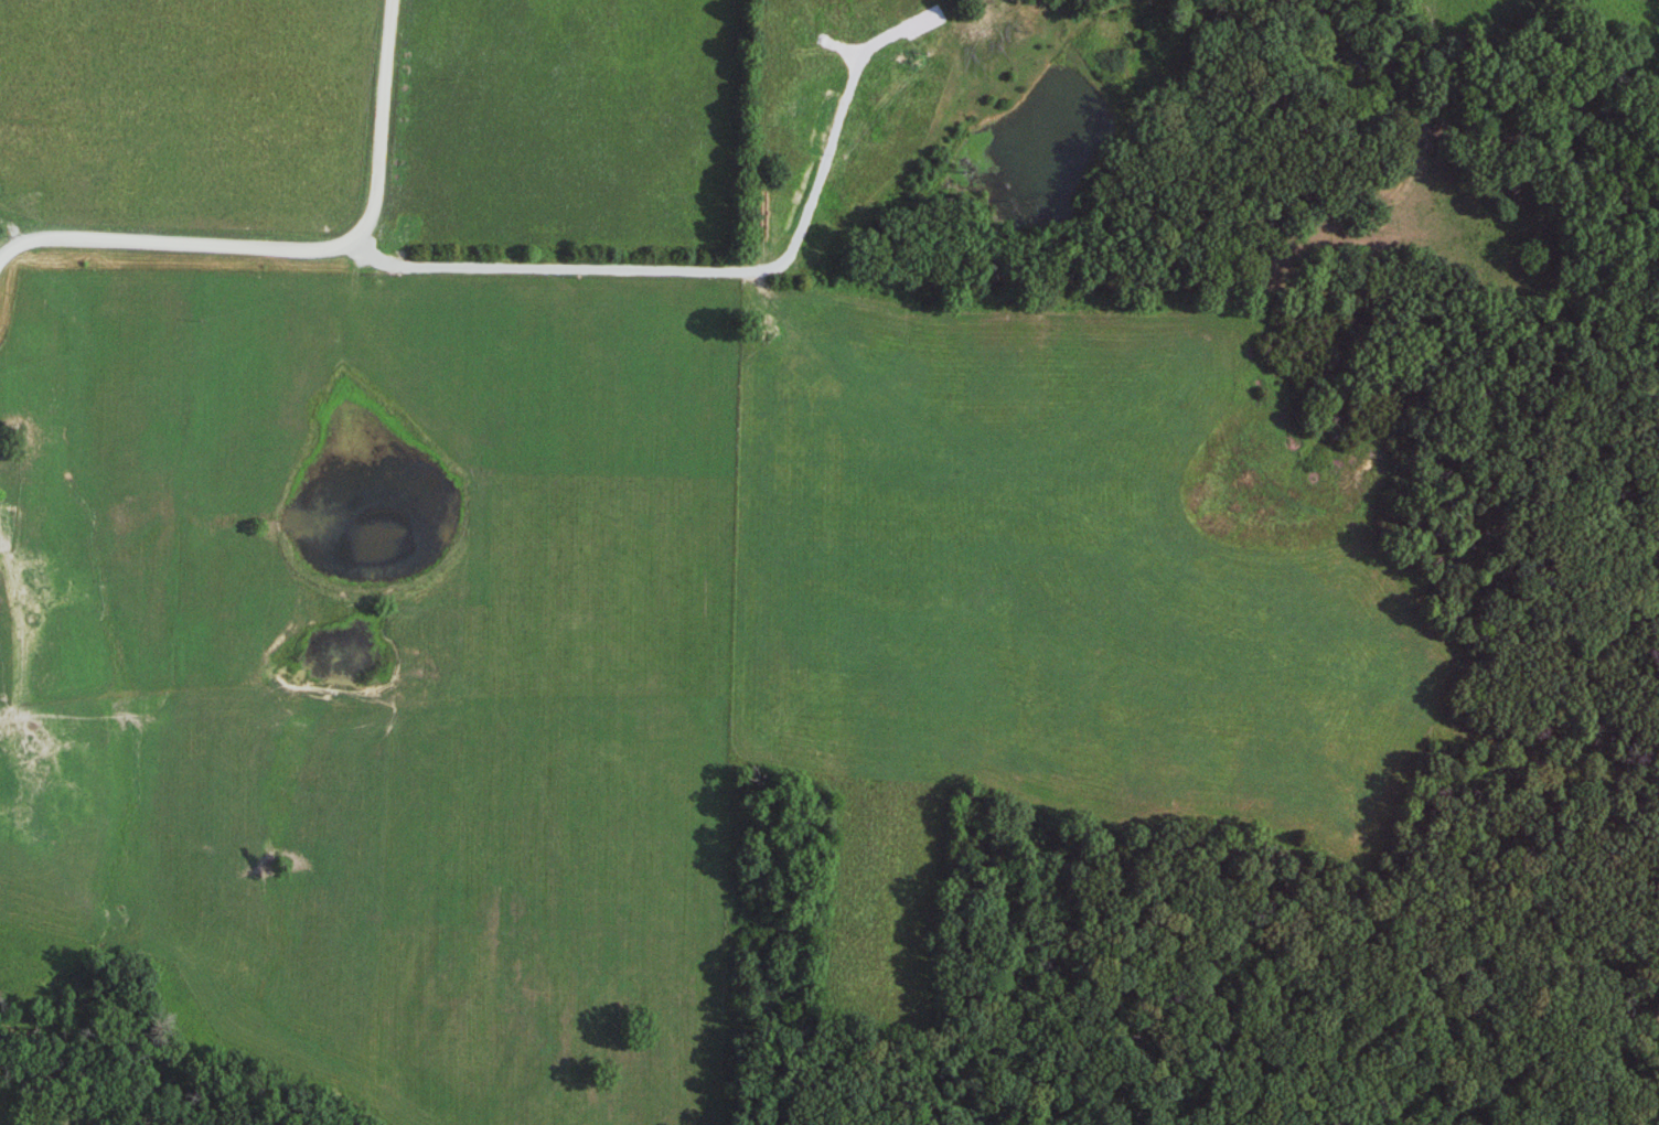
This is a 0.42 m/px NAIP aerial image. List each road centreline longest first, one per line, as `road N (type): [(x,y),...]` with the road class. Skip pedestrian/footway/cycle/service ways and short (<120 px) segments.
road 1 (residential): [(0,259),(63,239),(327,254),(352,246),(376,207),(394,0)]

